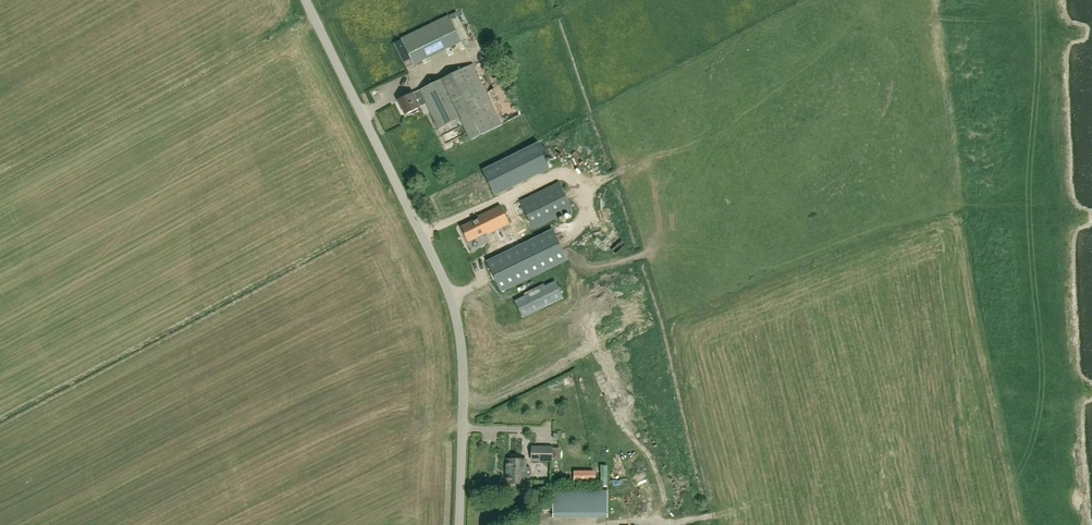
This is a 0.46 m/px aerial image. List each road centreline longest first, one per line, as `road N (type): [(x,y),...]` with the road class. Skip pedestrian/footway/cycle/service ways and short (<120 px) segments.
road 1 (unclassified): [(307,0),(452,299),(461,340),(459,524)]

